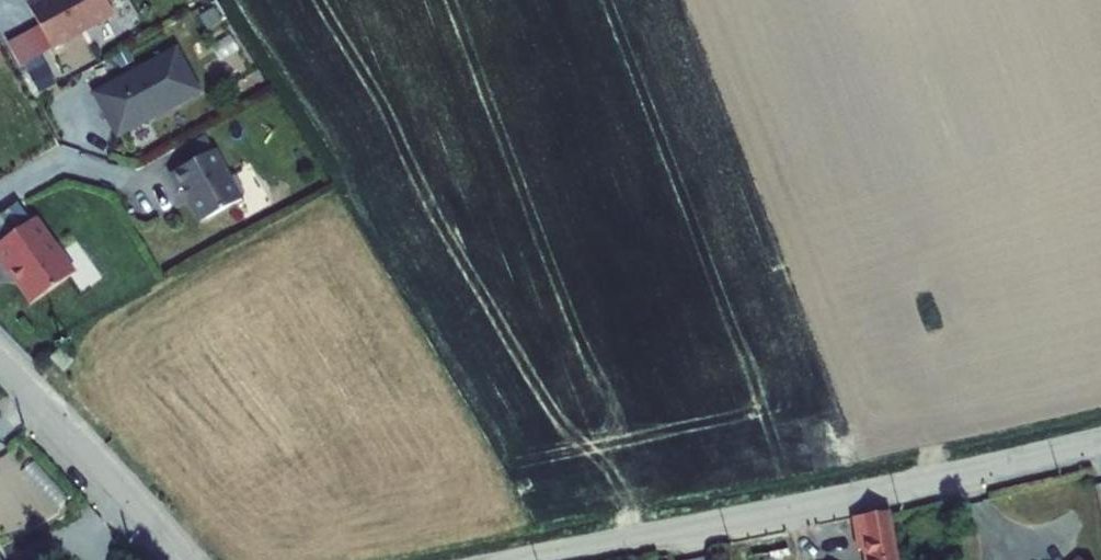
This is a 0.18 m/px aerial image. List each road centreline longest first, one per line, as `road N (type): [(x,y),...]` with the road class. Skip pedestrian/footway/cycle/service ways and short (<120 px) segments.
road 1 (unclassified): [(1100,442),(529,559)]
road 2 (unclassified): [(179,559),(0,366)]

